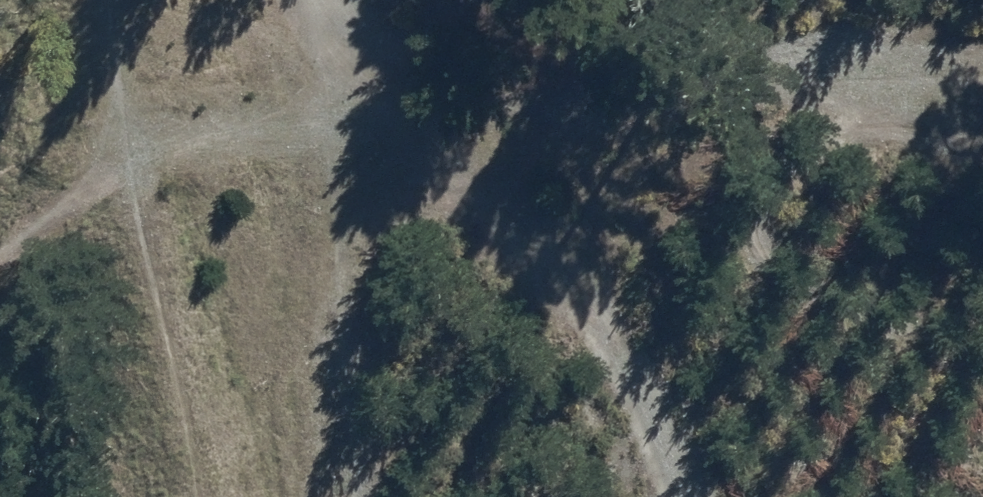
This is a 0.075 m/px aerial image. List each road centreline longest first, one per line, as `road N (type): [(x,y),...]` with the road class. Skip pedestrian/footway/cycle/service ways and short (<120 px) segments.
road 1 (track): [(0,216),(78,168),(338,118),(708,81),(982,83)]
road 2 (track): [(982,157),(791,154),(755,194),(781,257),(899,324),(982,327)]
road 3 (track): [(346,496),(338,118),(320,0)]
road 4 (track): [(412,115),(625,355),(680,496)]

